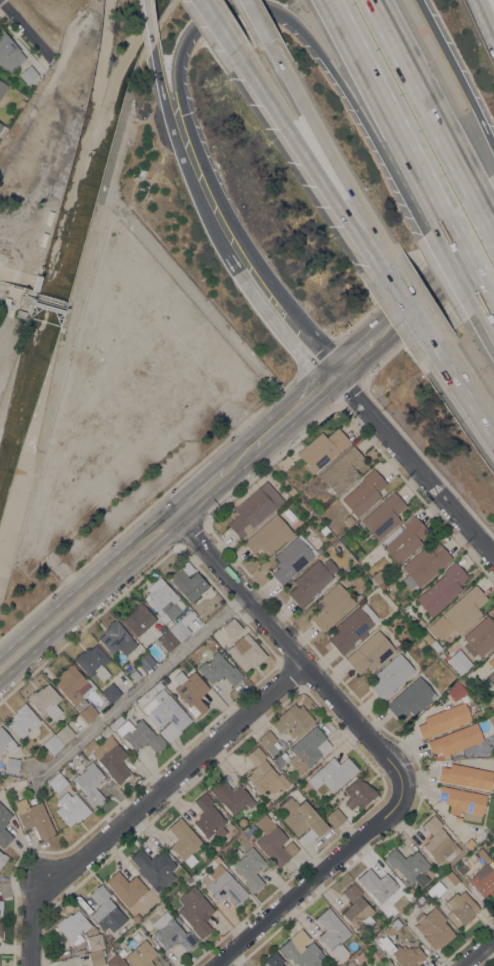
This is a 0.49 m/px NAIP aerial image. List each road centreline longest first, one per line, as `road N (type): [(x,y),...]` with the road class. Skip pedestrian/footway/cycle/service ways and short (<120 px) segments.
road 1 (motorway): [(234,224),(205,168),(179,87),(186,41),(217,9),(251,4),(296,25),(376,142)]
road 2 (residential): [(414,789),(177,512)]
road 3 (residential): [(301,666),(41,888)]
road 4 (residential): [(414,789),(213,965)]
road 5 (motorway): [(325,0),(439,220)]
road 6 (motorway): [(244,66),(380,268)]
road 7 (residential): [(493,557),(334,375)]
road 8 (tertiary): [(0,671),(177,512)]
road 9 (motorway): [(276,63),(380,268)]
road 10 (motorway): [(475,188),(376,0)]
road 11 (motorway): [(493,148),(422,0)]
road 12 (motorway): [(161,85),(218,237)]
road 13 (tertiary): [(377,337),(493,235)]
road 14 (motorway): [(239,273),(307,362),(334,375)]

